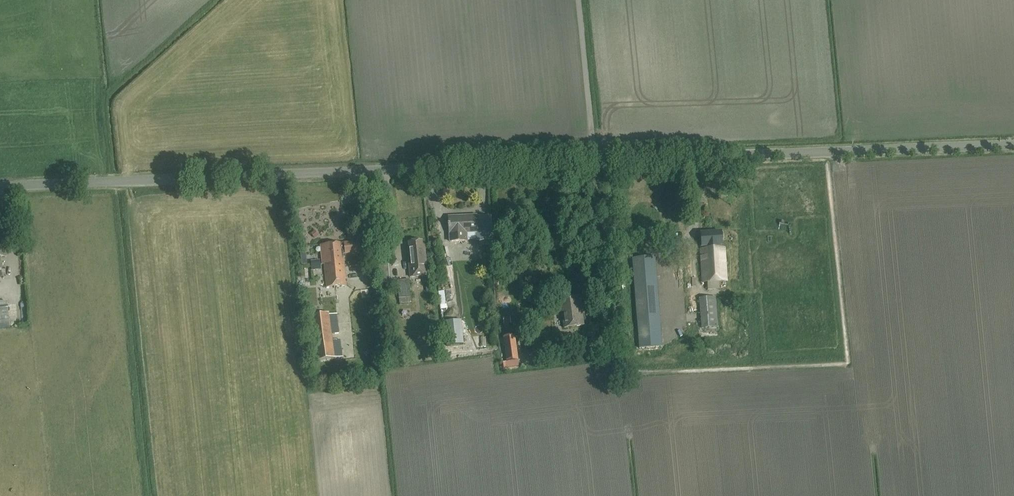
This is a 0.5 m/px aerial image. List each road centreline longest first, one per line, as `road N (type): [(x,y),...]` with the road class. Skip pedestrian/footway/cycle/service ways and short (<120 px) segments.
road 1 (tertiary): [(0,185),(1013,146)]

